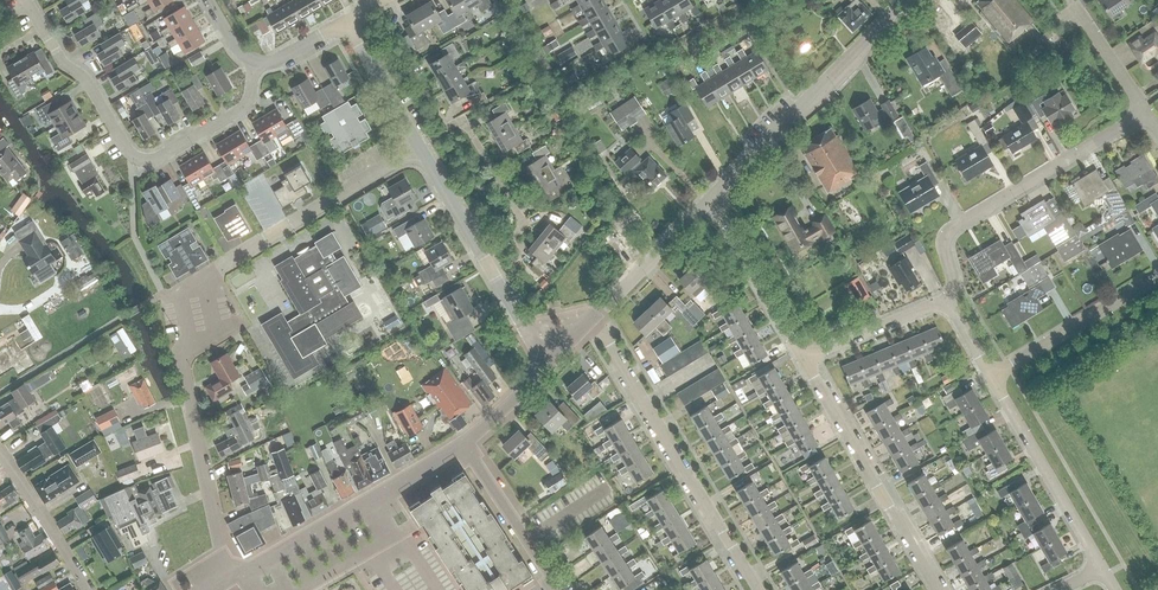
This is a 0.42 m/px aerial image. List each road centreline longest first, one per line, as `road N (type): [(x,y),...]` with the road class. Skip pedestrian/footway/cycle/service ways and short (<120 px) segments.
road 1 (residential): [(256,62),(244,109),(145,161),(129,155),(25,0)]
road 2 (residential): [(759,589),(594,315)]
road 3 (residential): [(946,305),(952,228),(1145,111)]
road 4 (unclassified): [(711,197),(906,0)]
road 5 (residential): [(937,589),(803,357)]
road 6 (unclassified): [(234,576),(465,443)]
road 7 (residential): [(204,282),(220,264),(419,147)]
road 8 (residential): [(234,576),(217,534),(187,347)]
road 9 (residential): [(1101,569),(992,380)]
road 10 (residential): [(484,261),(514,237),(520,217),(468,128),(447,127),(419,147)]
road 11 (residential): [(992,380),(1157,277)]
road 12 (residential): [(803,357),(711,197)]
road 13 (residential): [(560,589),(465,443)]
road 14 (unclassified): [(594,315),(711,197)]
road 15 (unclassified): [(88,589),(0,453)]
road 16 (residential): [(803,357),(946,305)]
road 17 (residential): [(419,147),(346,22)]
road 18 (residential): [(484,261),(419,147)]
road 19 (residential): [(1145,111),(1076,6)]
road 20 (residential): [(545,368),(484,261)]

